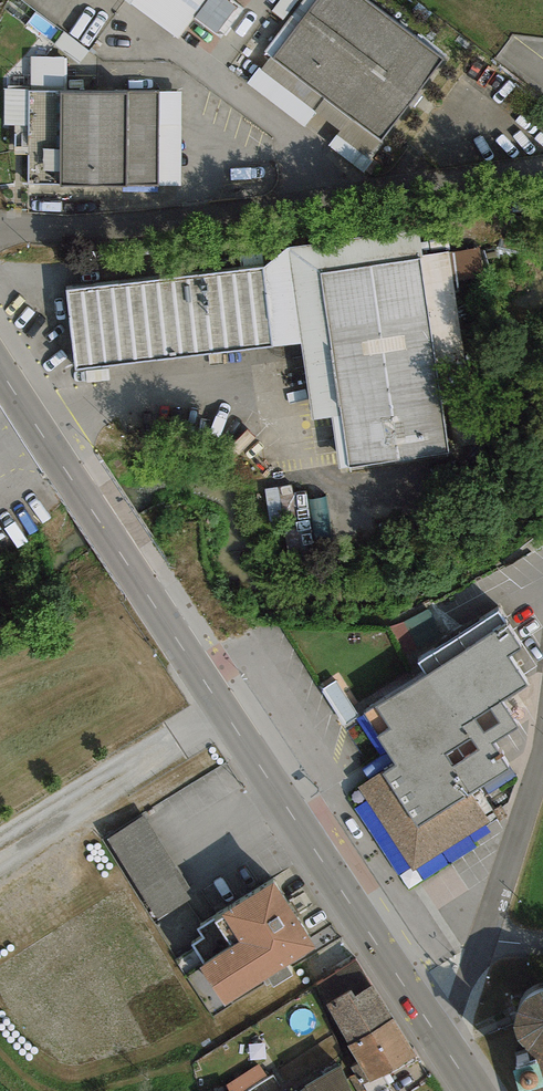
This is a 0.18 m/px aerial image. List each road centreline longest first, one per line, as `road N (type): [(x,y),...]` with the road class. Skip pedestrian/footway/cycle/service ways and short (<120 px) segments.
road 1 (secondary): [(439,1041),(0,365)]
road 2 (residential): [(0,236),(271,219),(542,169)]
road 3 (unclassified): [(439,1041),(488,936),(542,752)]

